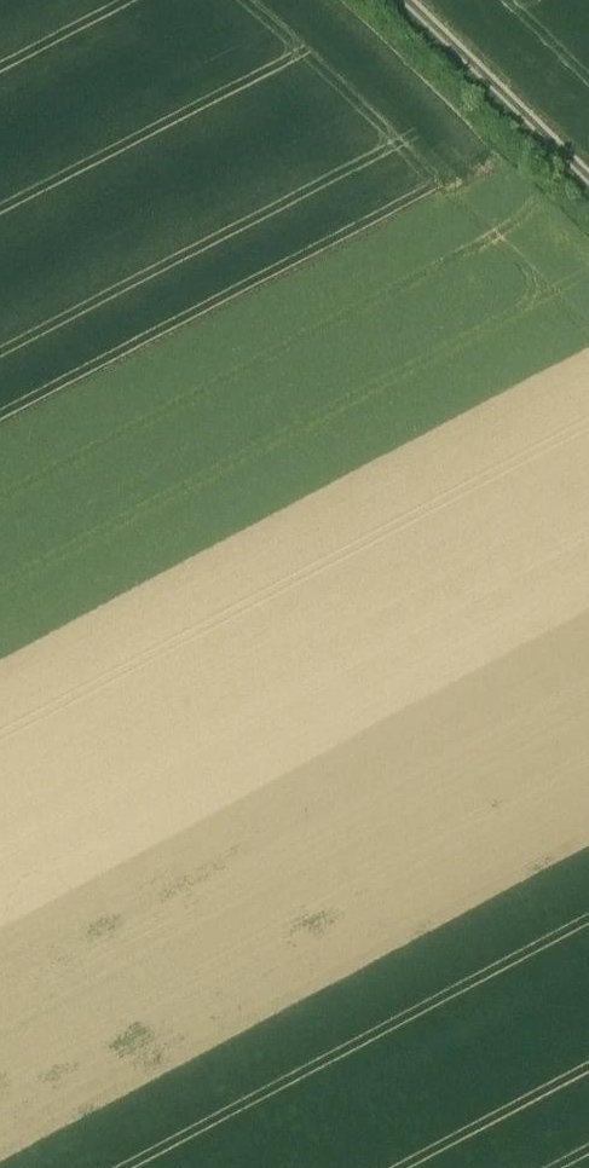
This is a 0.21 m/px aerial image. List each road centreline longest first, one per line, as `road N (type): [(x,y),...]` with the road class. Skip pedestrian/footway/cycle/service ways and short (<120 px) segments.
road 1 (track): [(405,0),(588,175)]

